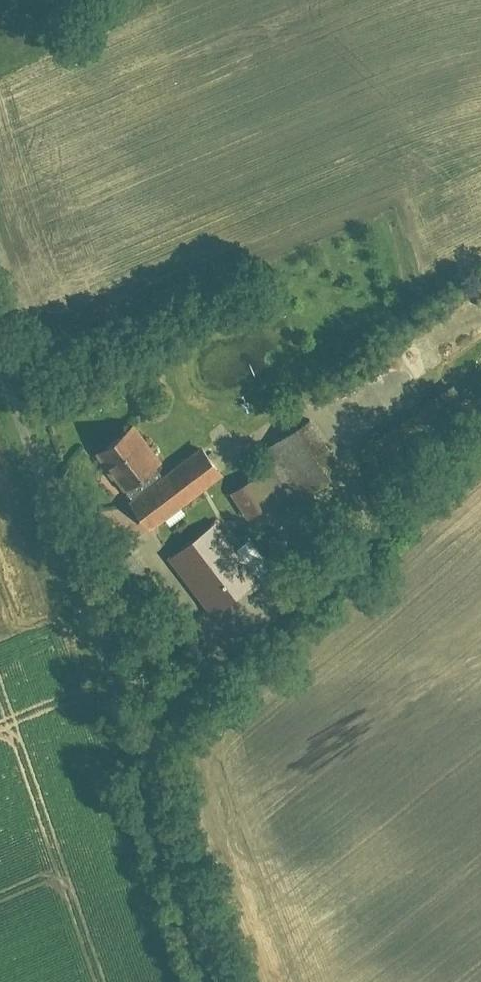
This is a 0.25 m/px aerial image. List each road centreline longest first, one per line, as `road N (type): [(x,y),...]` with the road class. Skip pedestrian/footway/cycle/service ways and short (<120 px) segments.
road 1 (residential): [(214,981),(0,381)]

